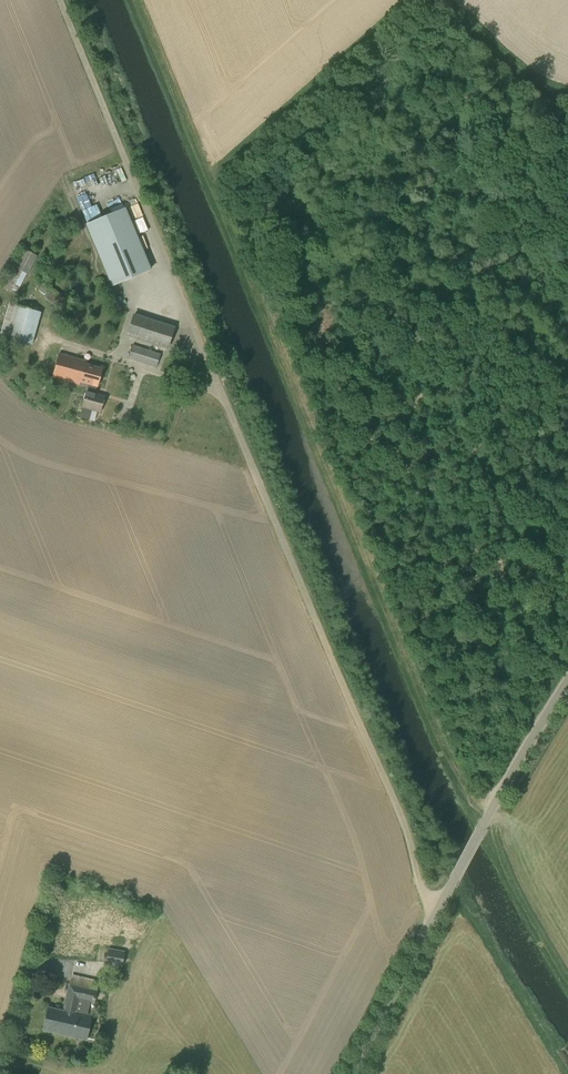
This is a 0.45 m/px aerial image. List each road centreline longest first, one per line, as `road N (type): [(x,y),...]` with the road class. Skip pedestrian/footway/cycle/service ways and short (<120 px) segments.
road 1 (track): [(438,909),(420,888),(408,833),(62,0)]
road 2 (unclassified): [(350,1073),(567,682)]

